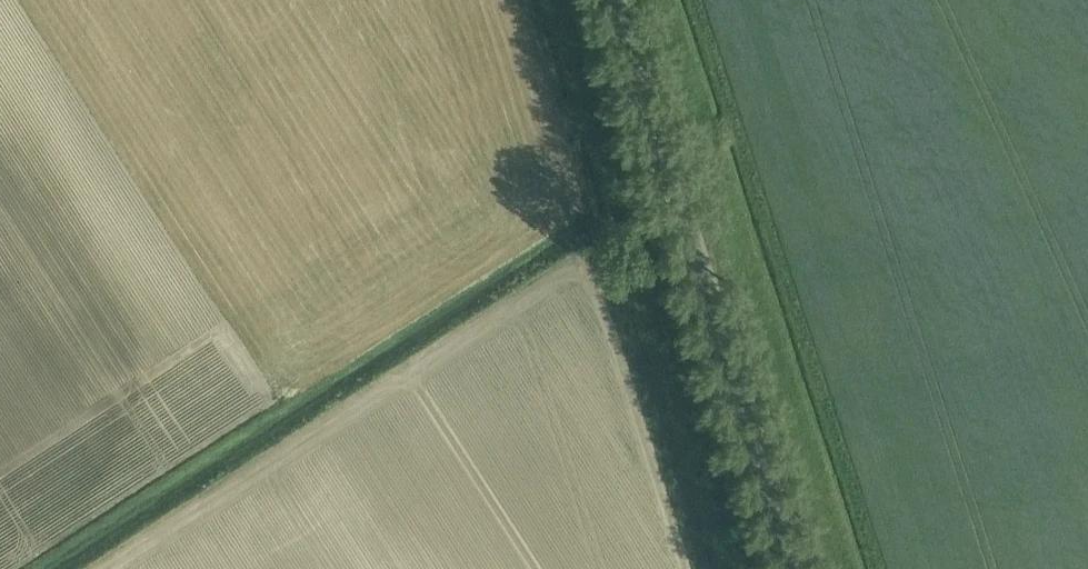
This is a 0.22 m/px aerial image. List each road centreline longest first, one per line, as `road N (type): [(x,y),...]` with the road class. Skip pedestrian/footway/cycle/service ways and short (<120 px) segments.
road 1 (unclassified): [(792,568),(614,0)]

